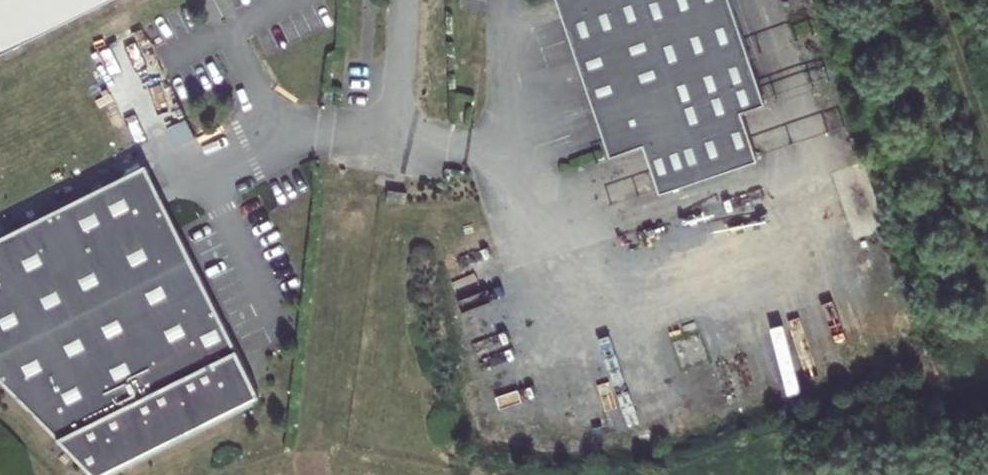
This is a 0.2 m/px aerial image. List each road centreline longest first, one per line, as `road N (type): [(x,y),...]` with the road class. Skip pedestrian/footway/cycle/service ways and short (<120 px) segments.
road 1 (track): [(987,142),(935,0)]
road 2 (unclassified): [(407,0),(400,144)]

